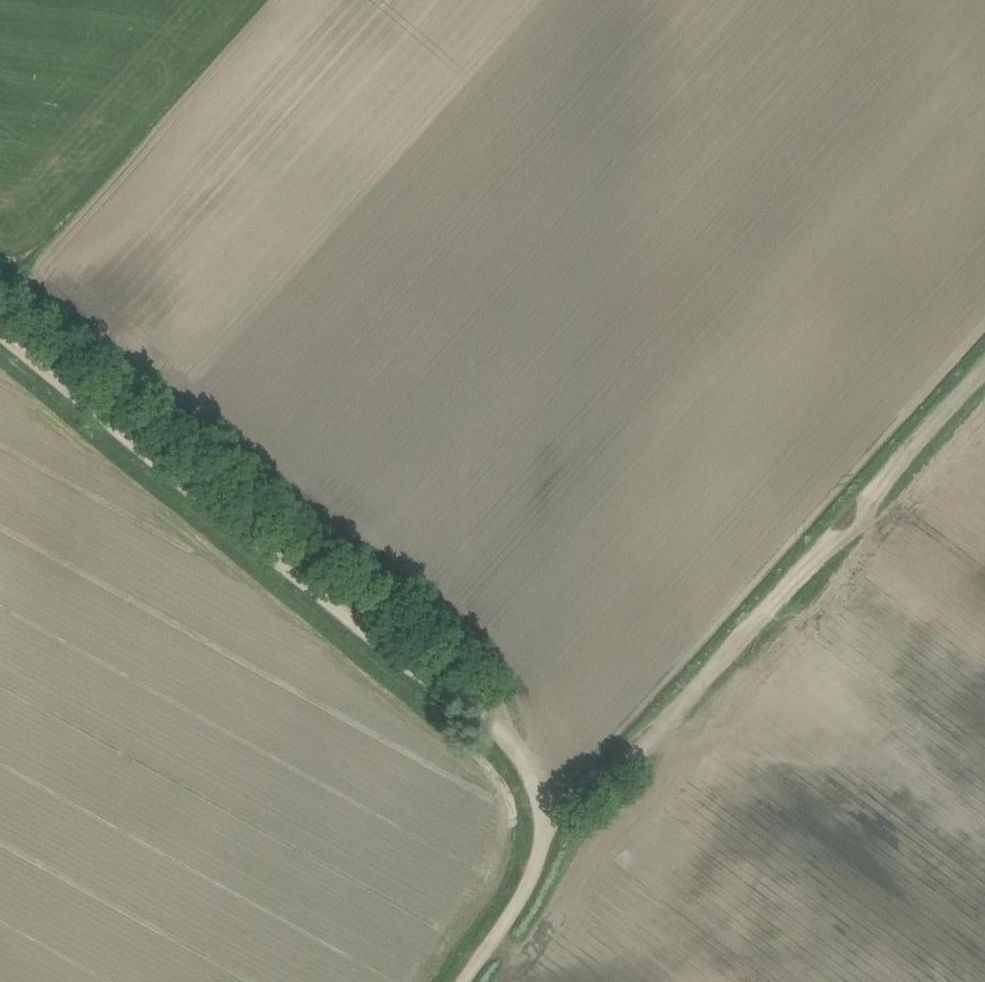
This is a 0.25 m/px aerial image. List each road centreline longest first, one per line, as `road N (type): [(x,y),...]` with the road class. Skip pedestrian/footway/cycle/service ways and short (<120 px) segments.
road 1 (track): [(0,323),(400,658),(511,740),(565,819),(624,777),(984,382)]
road 2 (unclassified): [(473,981),(536,897),(565,819)]

